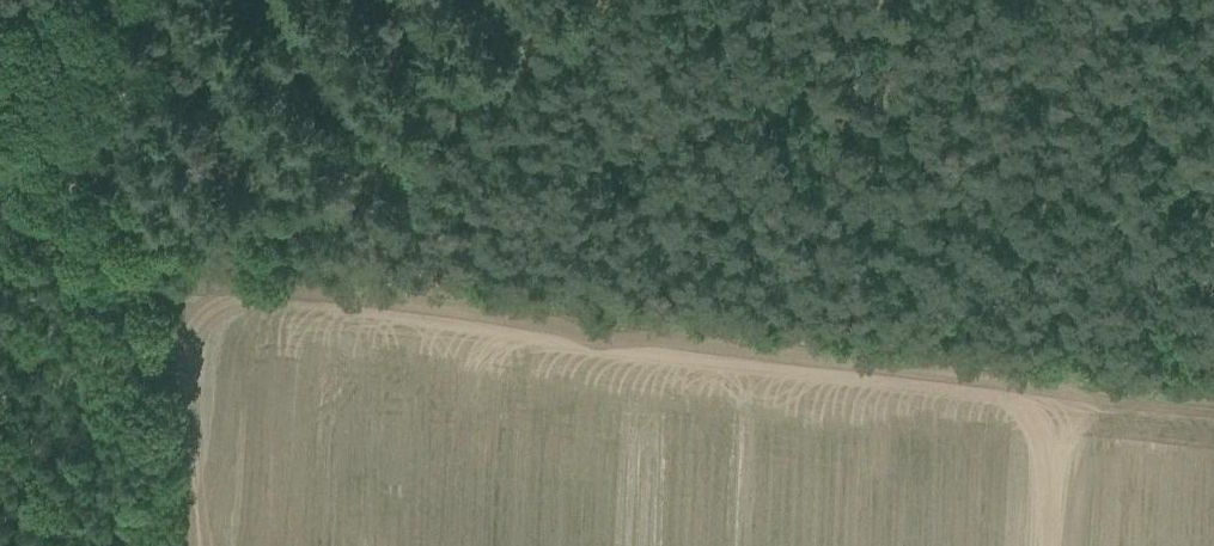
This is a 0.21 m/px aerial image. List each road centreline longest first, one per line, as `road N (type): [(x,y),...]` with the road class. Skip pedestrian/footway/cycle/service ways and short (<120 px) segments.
road 1 (track): [(165,545),(113,45),(82,0)]
road 2 (track): [(135,232),(245,244),(269,239),(592,0)]
road 3 (track): [(116,0),(81,44),(0,67)]

